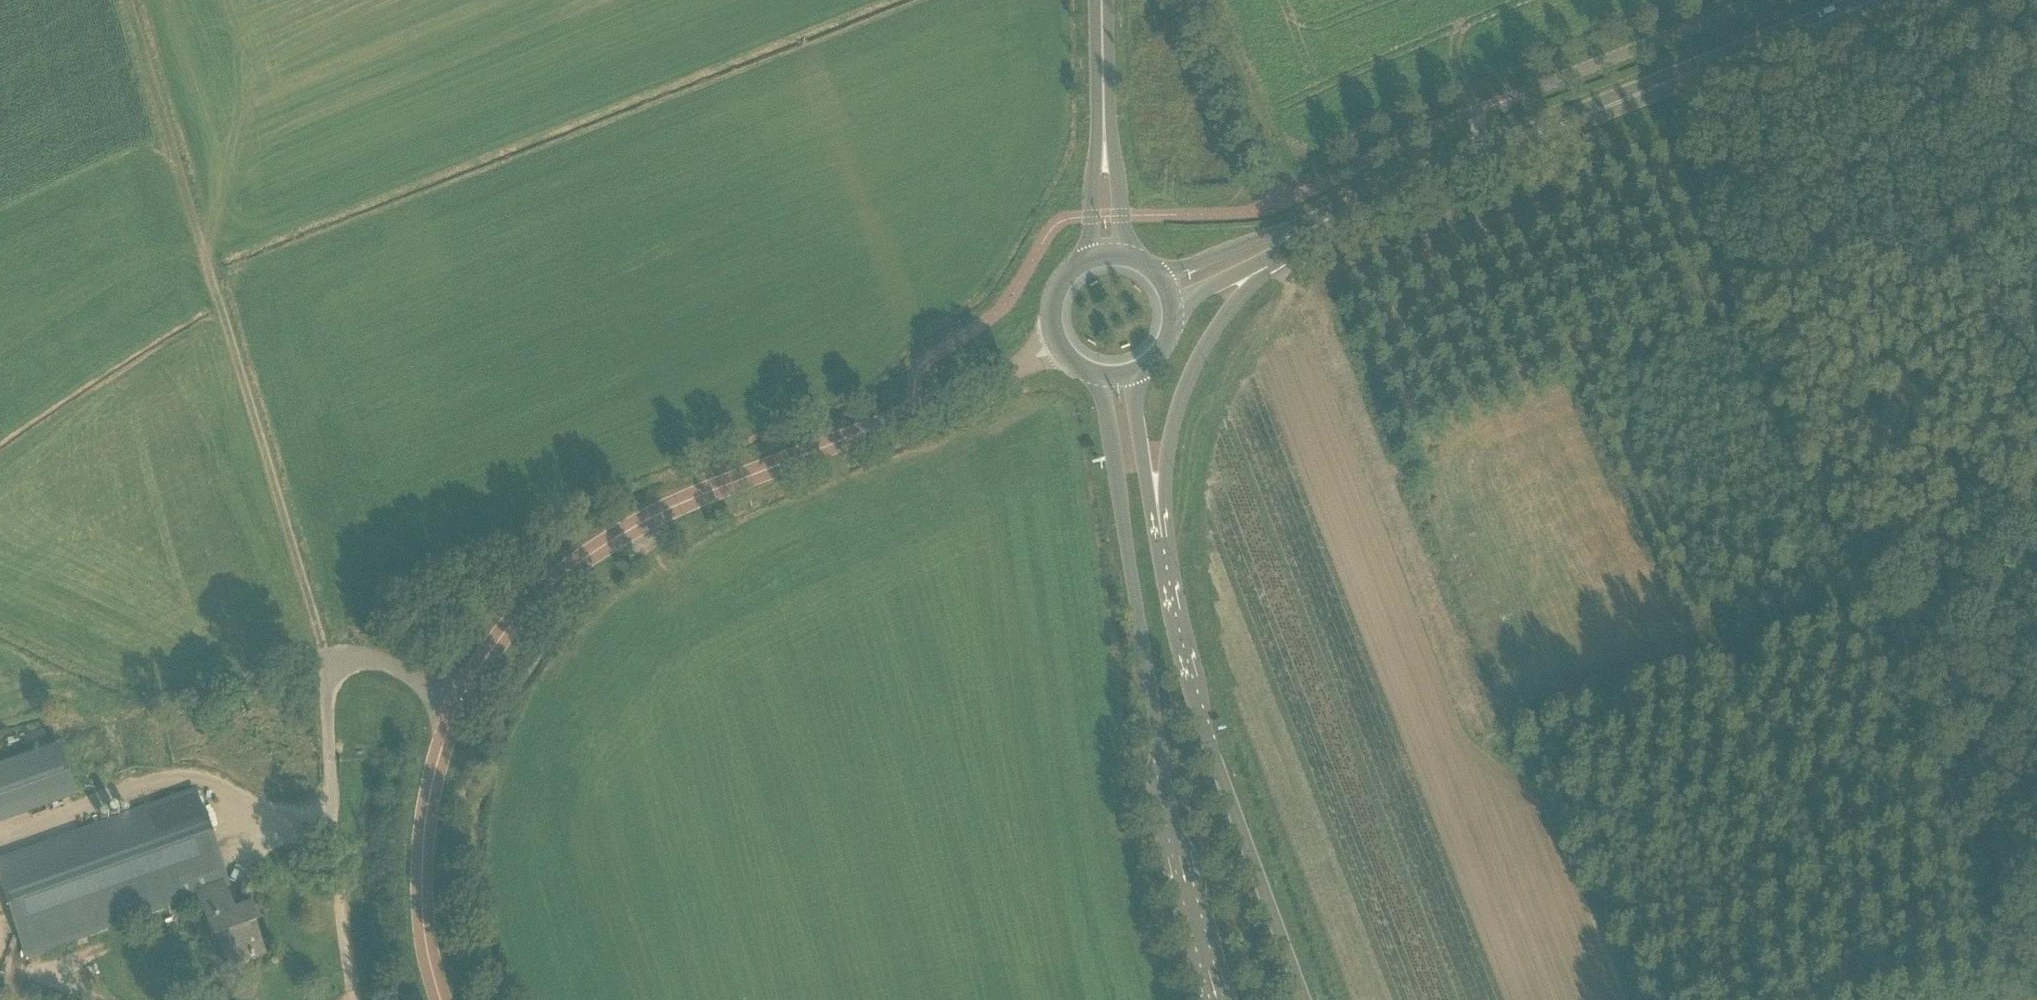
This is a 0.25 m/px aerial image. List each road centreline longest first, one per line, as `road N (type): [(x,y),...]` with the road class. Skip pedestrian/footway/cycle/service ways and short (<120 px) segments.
road 1 (unclassified): [(440,999),(422,871),(436,762),(457,697),(535,597),(654,516),(1008,371)]
road 2 (secondary): [(1097,378),(1147,648),(1165,821),(1220,999)]
road 3 (tertiary): [(1310,228),(1875,0)]
road 4 (secondary): [(1302,999),(1197,705),(1161,542)]
road 5 (secondary): [(1161,542),(1184,392),(1214,331),(1275,257)]
road 6 (secondary): [(1161,542),(1134,375)]
road 7 (tertiary): [(1310,228),(1270,234),(1158,276)]
road 8 (secondary): [(1102,0),(1105,146)]

